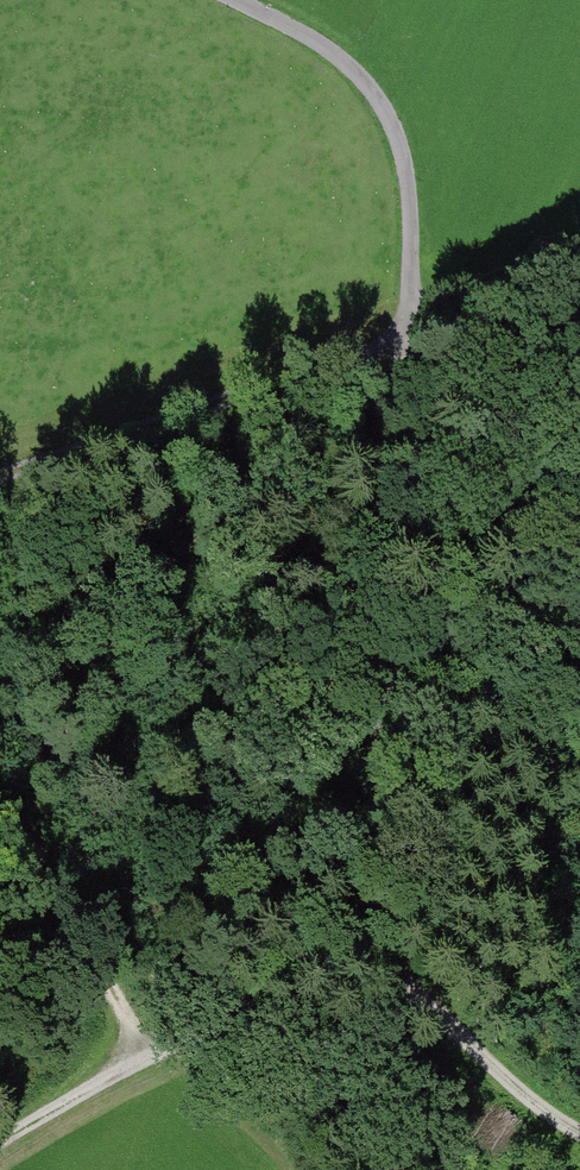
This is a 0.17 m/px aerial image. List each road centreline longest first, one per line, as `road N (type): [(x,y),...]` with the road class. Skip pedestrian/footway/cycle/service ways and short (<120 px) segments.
road 1 (track): [(234,0),(311,36),(369,85),(397,135),(410,194),(409,334),(366,947),(540,1110),(579,1128)]
road 2 (track): [(579,314),(409,334),(0,466)]
road 3 (track): [(0,1136),(147,1051),(366,947)]
road 4 (track): [(0,815),(51,866),(147,1051)]

